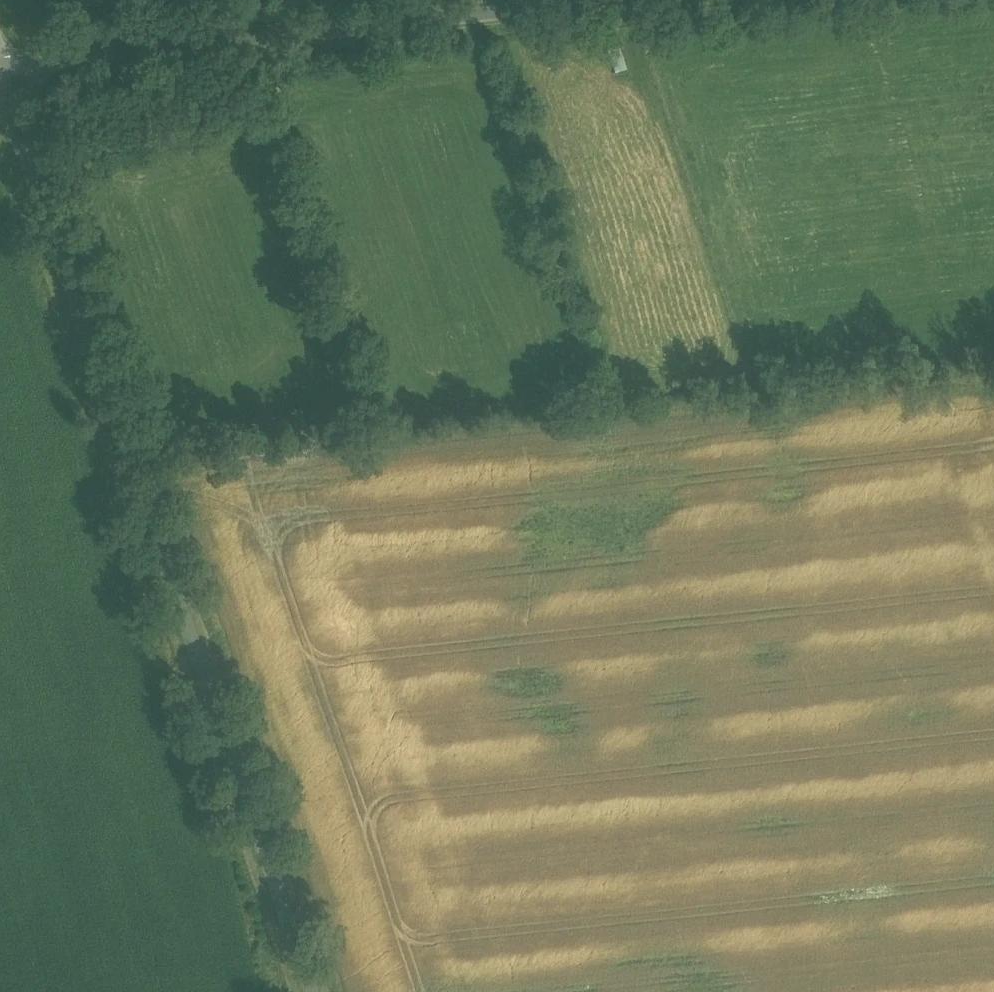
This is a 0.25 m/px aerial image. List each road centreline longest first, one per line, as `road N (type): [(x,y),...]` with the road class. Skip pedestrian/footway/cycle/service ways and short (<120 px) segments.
road 1 (residential): [(303,991),(0,66)]
road 2 (tertiary): [(612,0),(0,66)]

